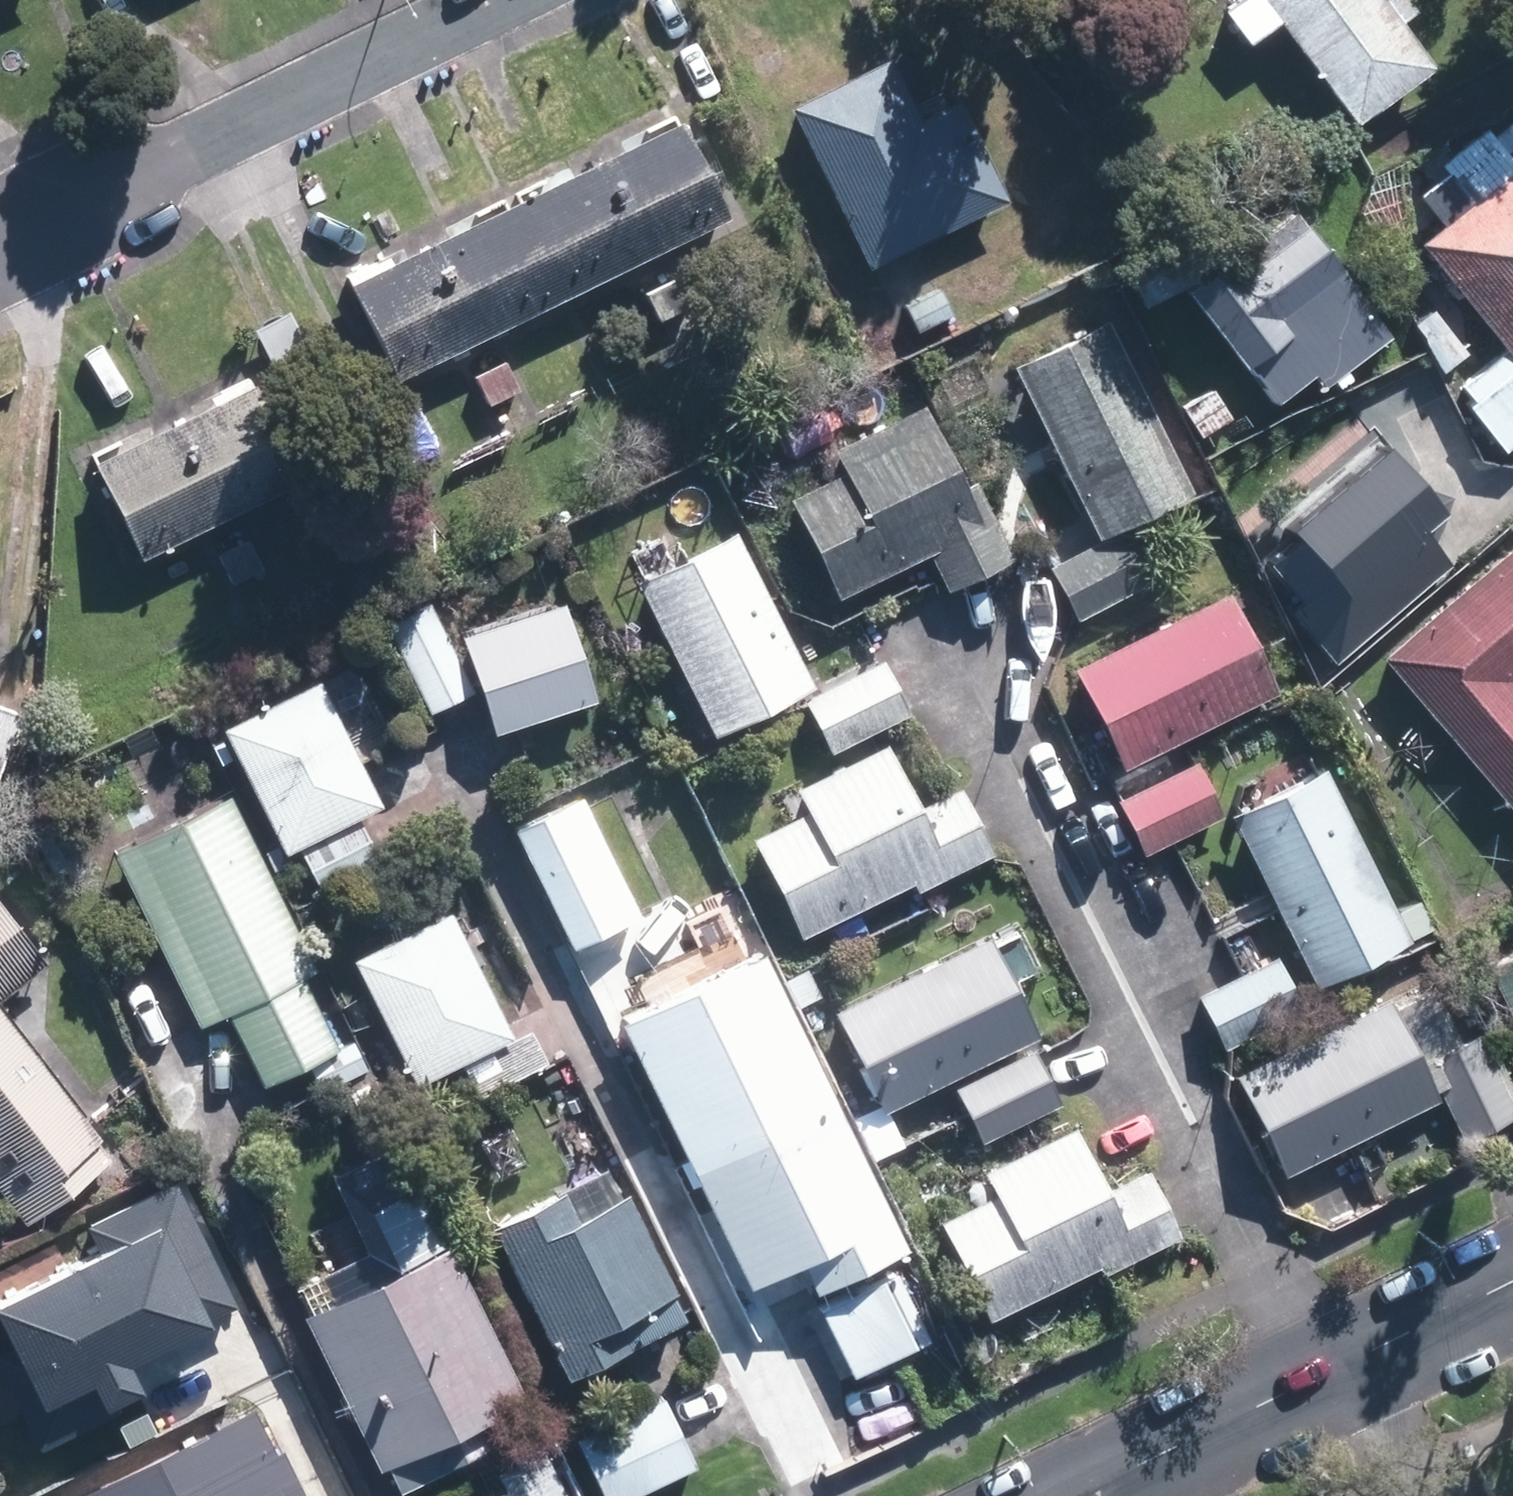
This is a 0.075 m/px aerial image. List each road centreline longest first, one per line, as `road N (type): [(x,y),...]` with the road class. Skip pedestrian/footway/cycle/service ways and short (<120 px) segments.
road 1 (residential): [(0,233),(490,0)]
road 2 (tertiary): [(1077,1495),(1512,1280)]

